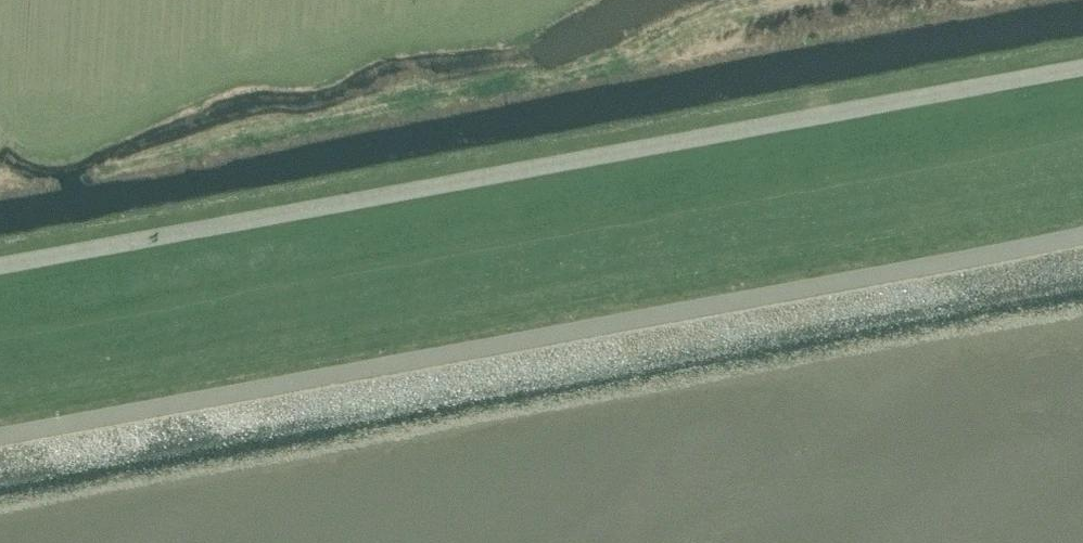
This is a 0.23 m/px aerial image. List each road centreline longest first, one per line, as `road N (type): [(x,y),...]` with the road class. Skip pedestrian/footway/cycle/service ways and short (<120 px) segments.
road 1 (unclassified): [(0,436),(1082,236)]
road 2 (unclassified): [(1082,75),(0,275)]

